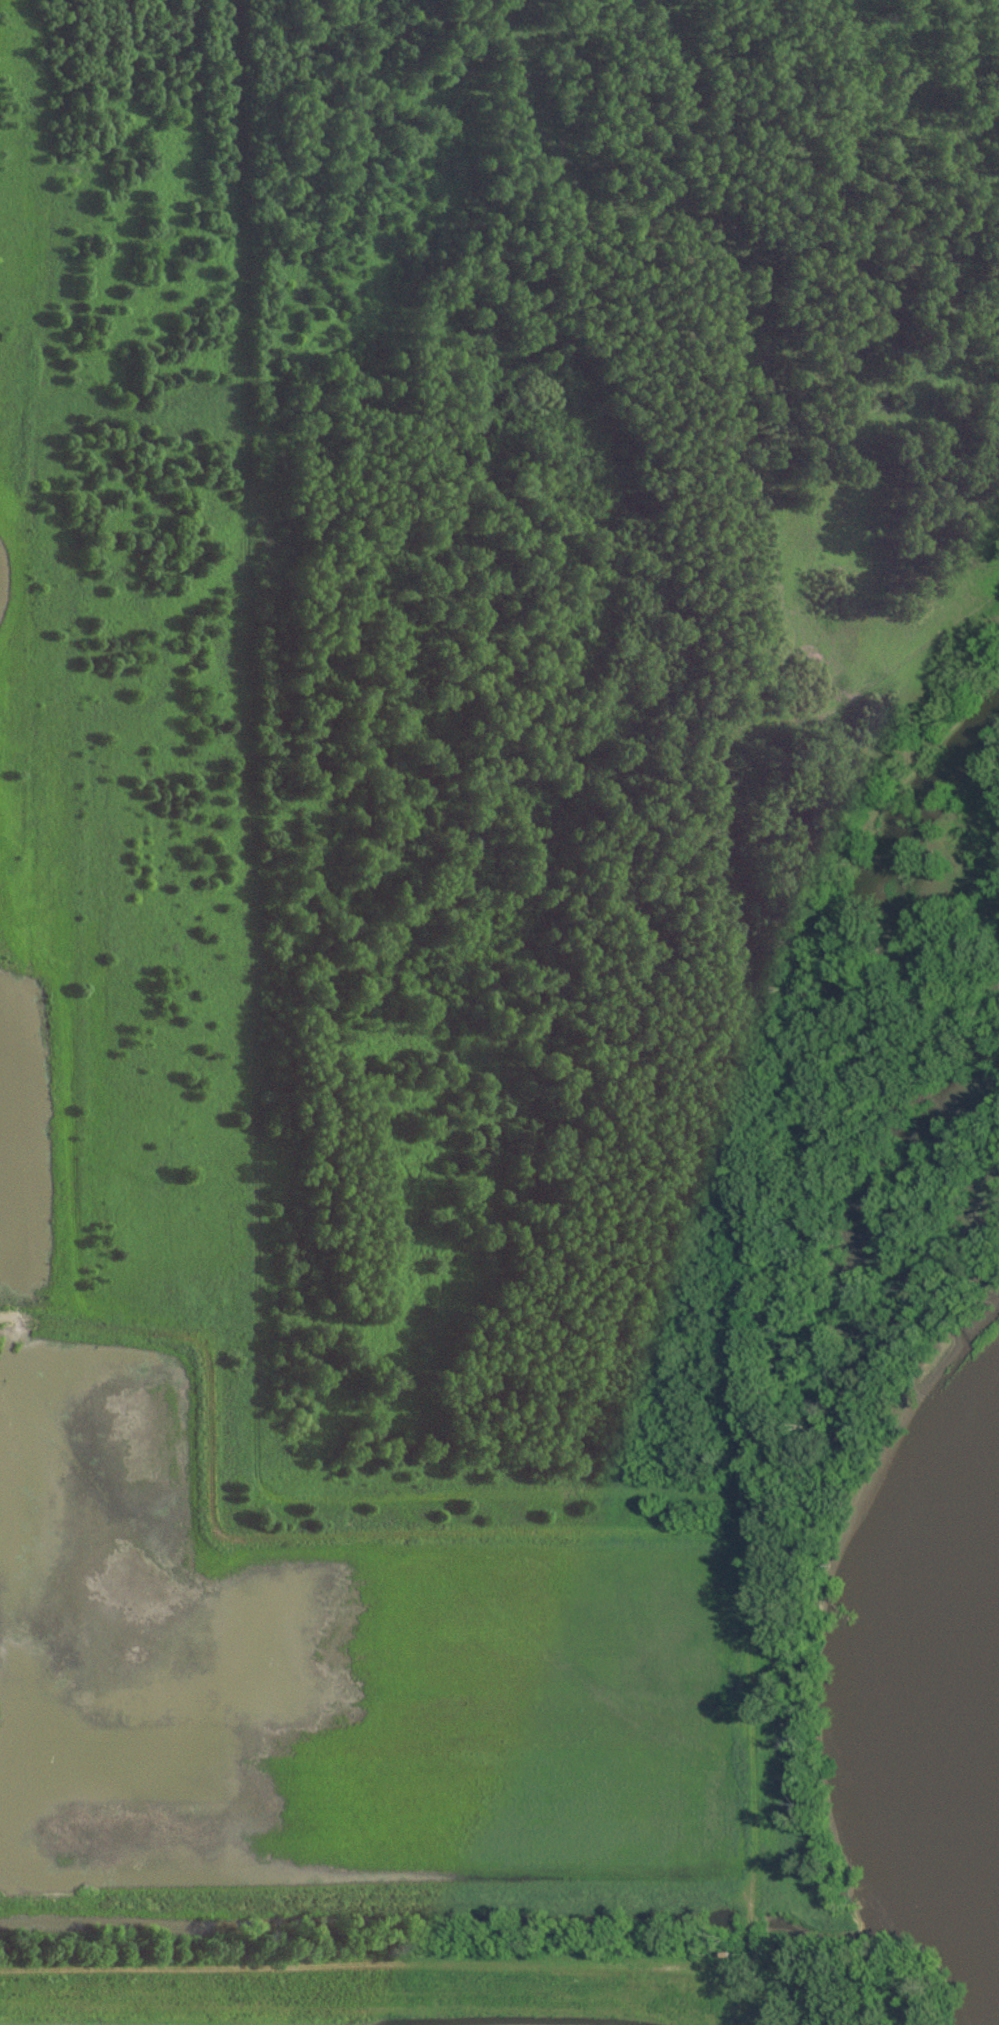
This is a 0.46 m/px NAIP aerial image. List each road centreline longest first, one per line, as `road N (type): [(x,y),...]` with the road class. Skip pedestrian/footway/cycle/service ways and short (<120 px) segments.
road 1 (residential): [(0,1977),(708,1973),(785,2024)]

